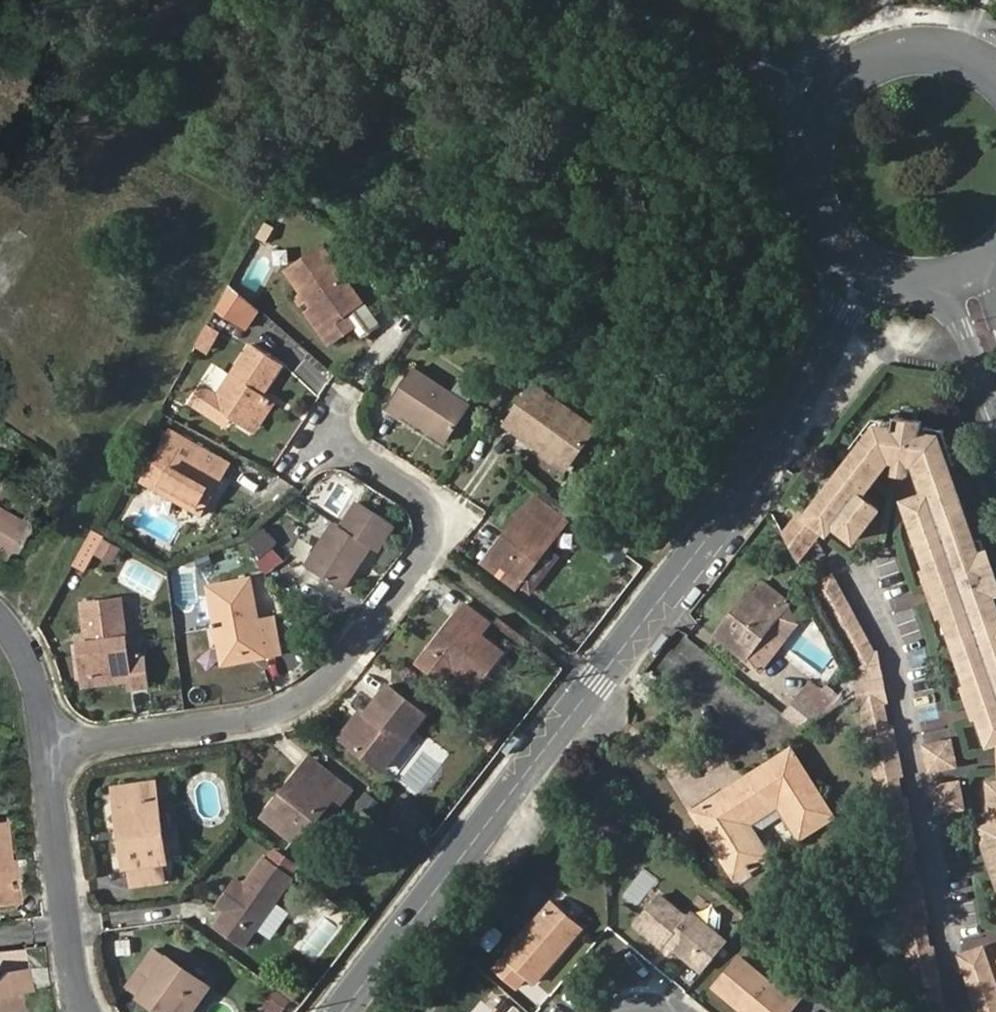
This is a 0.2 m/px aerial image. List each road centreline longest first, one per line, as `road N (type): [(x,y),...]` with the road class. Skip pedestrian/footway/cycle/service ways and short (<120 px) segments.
road 1 (tertiary): [(866,272),(755,474),(345,1011)]
road 2 (residential): [(52,746),(237,722),(302,697),(341,669),(429,550),(433,530),(424,496),(411,483),(334,434)]
road 3 (residential): [(93,1011),(75,935),(52,746)]
road 4 (tertiary): [(825,92),(573,0)]
road 5 (tertiary): [(825,92),(807,129),(803,170),(813,211),(834,246),(866,272)]
road 6 (tertiary): [(995,57),(968,43),(897,40),(852,63),(825,92)]
road 7 (residential): [(52,746),(35,659),(0,610)]
road 8 (tertiary): [(944,288),(995,424)]

